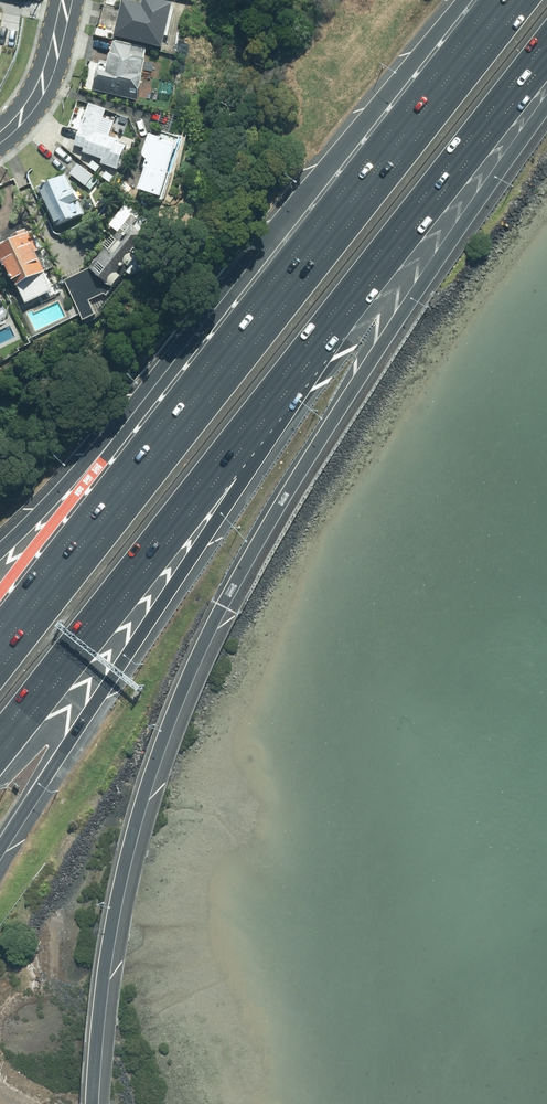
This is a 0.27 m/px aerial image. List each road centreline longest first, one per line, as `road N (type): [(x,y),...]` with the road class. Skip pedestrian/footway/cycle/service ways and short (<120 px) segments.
road 1 (motorway): [(0,671),(403,156)]
road 2 (motorway): [(330,315),(244,481),(0,846)]
road 3 (motorway): [(0,551),(226,299),(403,156)]
road 4 (motorway): [(330,315),(0,735)]
road 5 (motorway): [(546,39),(330,315)]
road 6 (motorway): [(403,156),(526,0)]
road 7 (secondary): [(0,138),(39,96),(67,0)]

